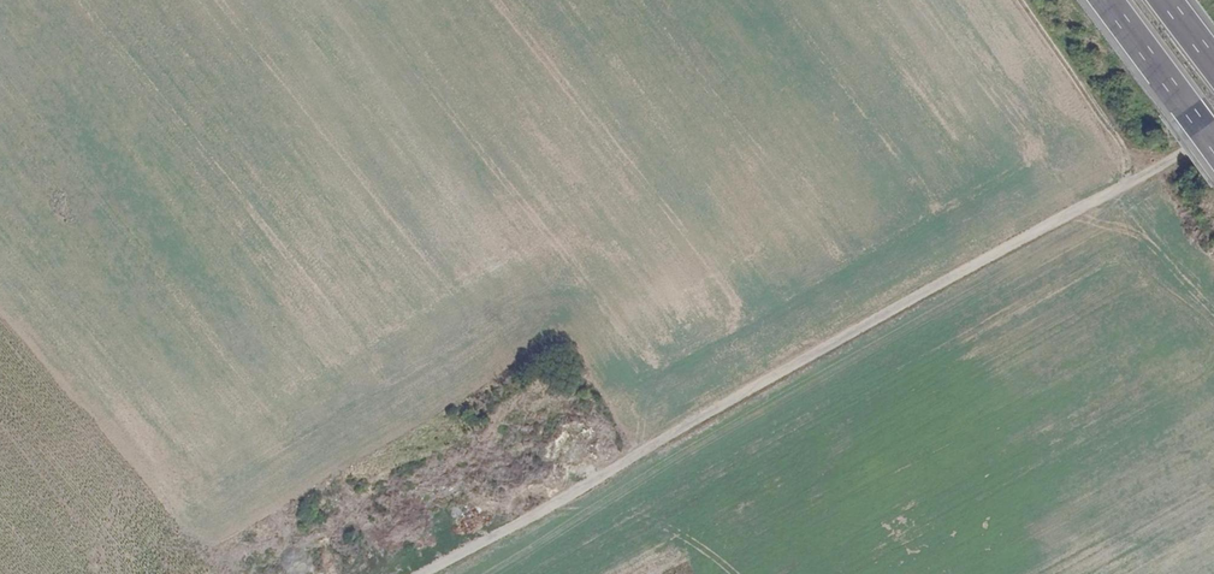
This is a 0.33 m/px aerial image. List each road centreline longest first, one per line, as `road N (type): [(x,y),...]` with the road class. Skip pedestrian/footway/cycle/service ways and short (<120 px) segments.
road 1 (track): [(1213,140),(841,336),(419,573)]
road 2 (track): [(218,573),(207,541),(0,252)]
road 3 (motorway): [(1112,0),(1213,137)]

